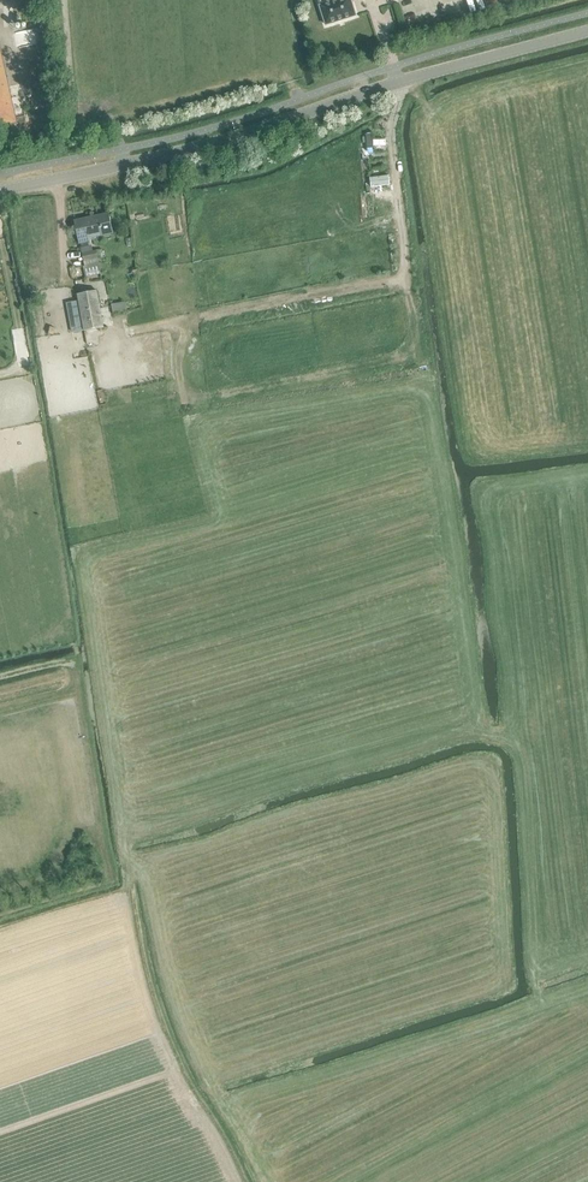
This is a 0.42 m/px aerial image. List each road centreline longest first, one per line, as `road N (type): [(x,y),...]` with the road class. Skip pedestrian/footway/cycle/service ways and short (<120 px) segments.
road 1 (tertiary): [(587,33),(166,156),(0,191)]
road 2 (track): [(198,319),(399,281),(405,268),(391,131),(404,94),(400,83)]
road 3 (track): [(128,838),(133,858),(148,868),(164,978),(260,1181)]
road 4 (track): [(163,1037),(241,1181)]
road 5 (track): [(110,116),(77,121),(65,0)]

